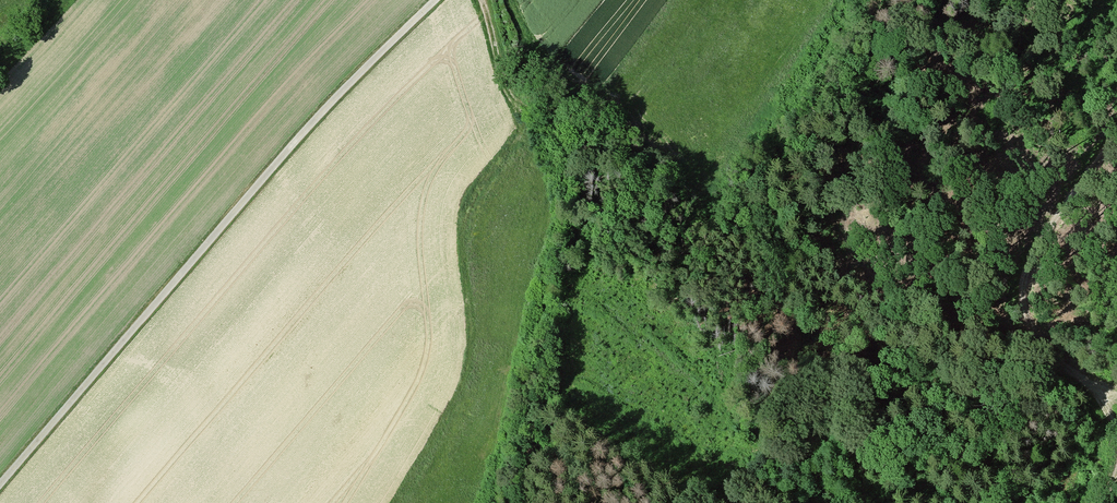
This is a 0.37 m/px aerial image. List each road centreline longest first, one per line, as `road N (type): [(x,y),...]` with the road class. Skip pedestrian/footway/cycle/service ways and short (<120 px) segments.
road 1 (track): [(0,484),(314,120),(435,0)]
road 2 (track): [(525,502),(540,349),(587,196),(565,134),(510,87),(482,0)]
road 3 (track): [(1116,427),(1101,398),(1042,342),(1025,277),(1040,237),(1116,129)]

